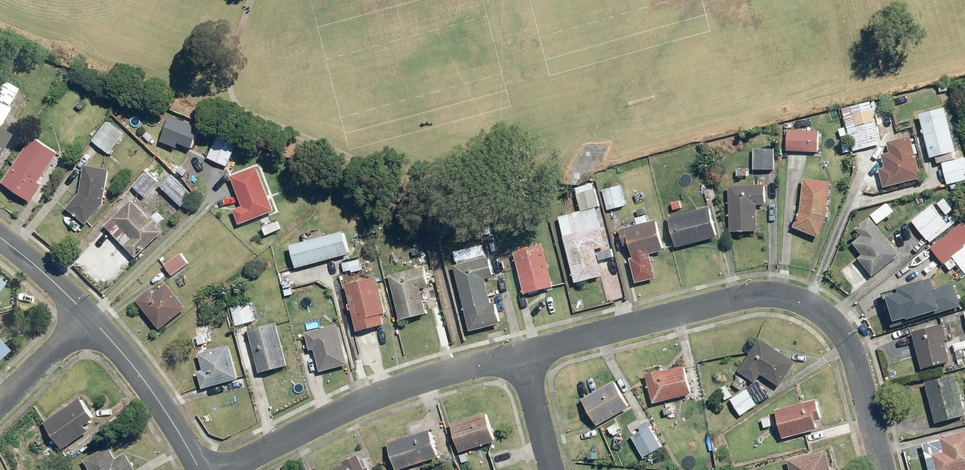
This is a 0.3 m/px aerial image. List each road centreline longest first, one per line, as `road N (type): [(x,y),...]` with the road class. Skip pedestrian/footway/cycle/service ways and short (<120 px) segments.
road 1 (residential): [(883,469),(850,349),(829,320),(795,300),(738,300),(521,354)]
road 2 (residential): [(521,354),(377,397),(226,469)]
road 3 (residential): [(201,469),(170,416),(83,309)]
road 4 (residential): [(0,400),(83,309)]

